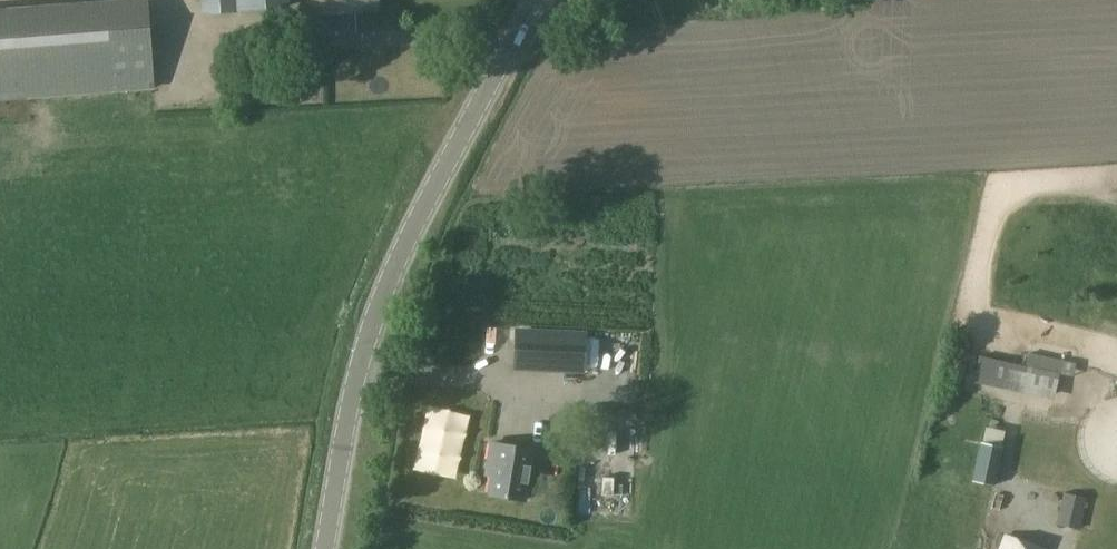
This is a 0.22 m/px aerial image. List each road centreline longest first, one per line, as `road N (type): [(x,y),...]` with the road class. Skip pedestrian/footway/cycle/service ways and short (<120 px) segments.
road 1 (tertiary): [(334,548),(382,321),(423,223),(538,0)]

